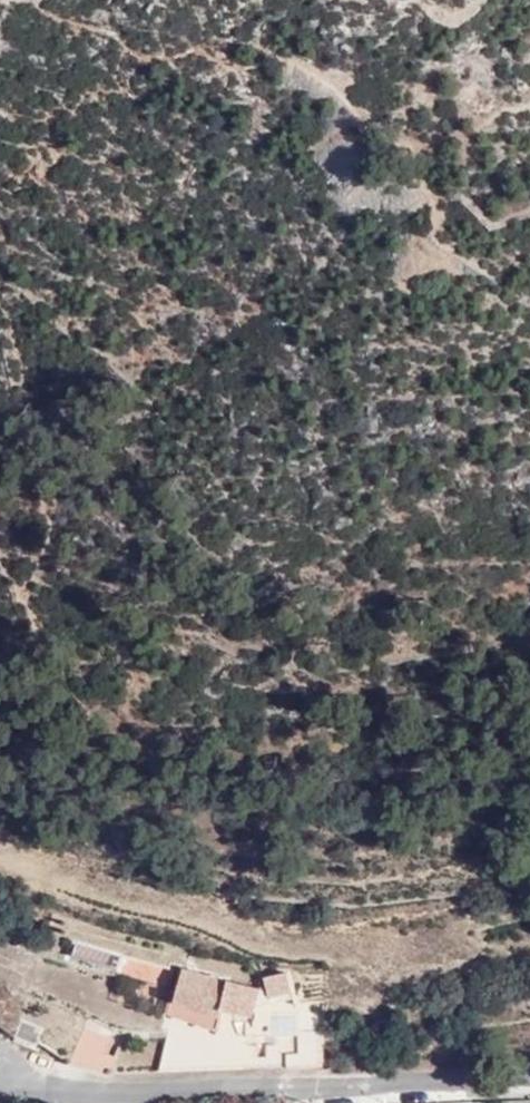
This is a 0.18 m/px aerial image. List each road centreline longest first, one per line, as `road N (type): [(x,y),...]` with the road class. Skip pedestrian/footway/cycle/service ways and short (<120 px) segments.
road 1 (residential): [(529,1085),(328,1096),(0,1092)]

